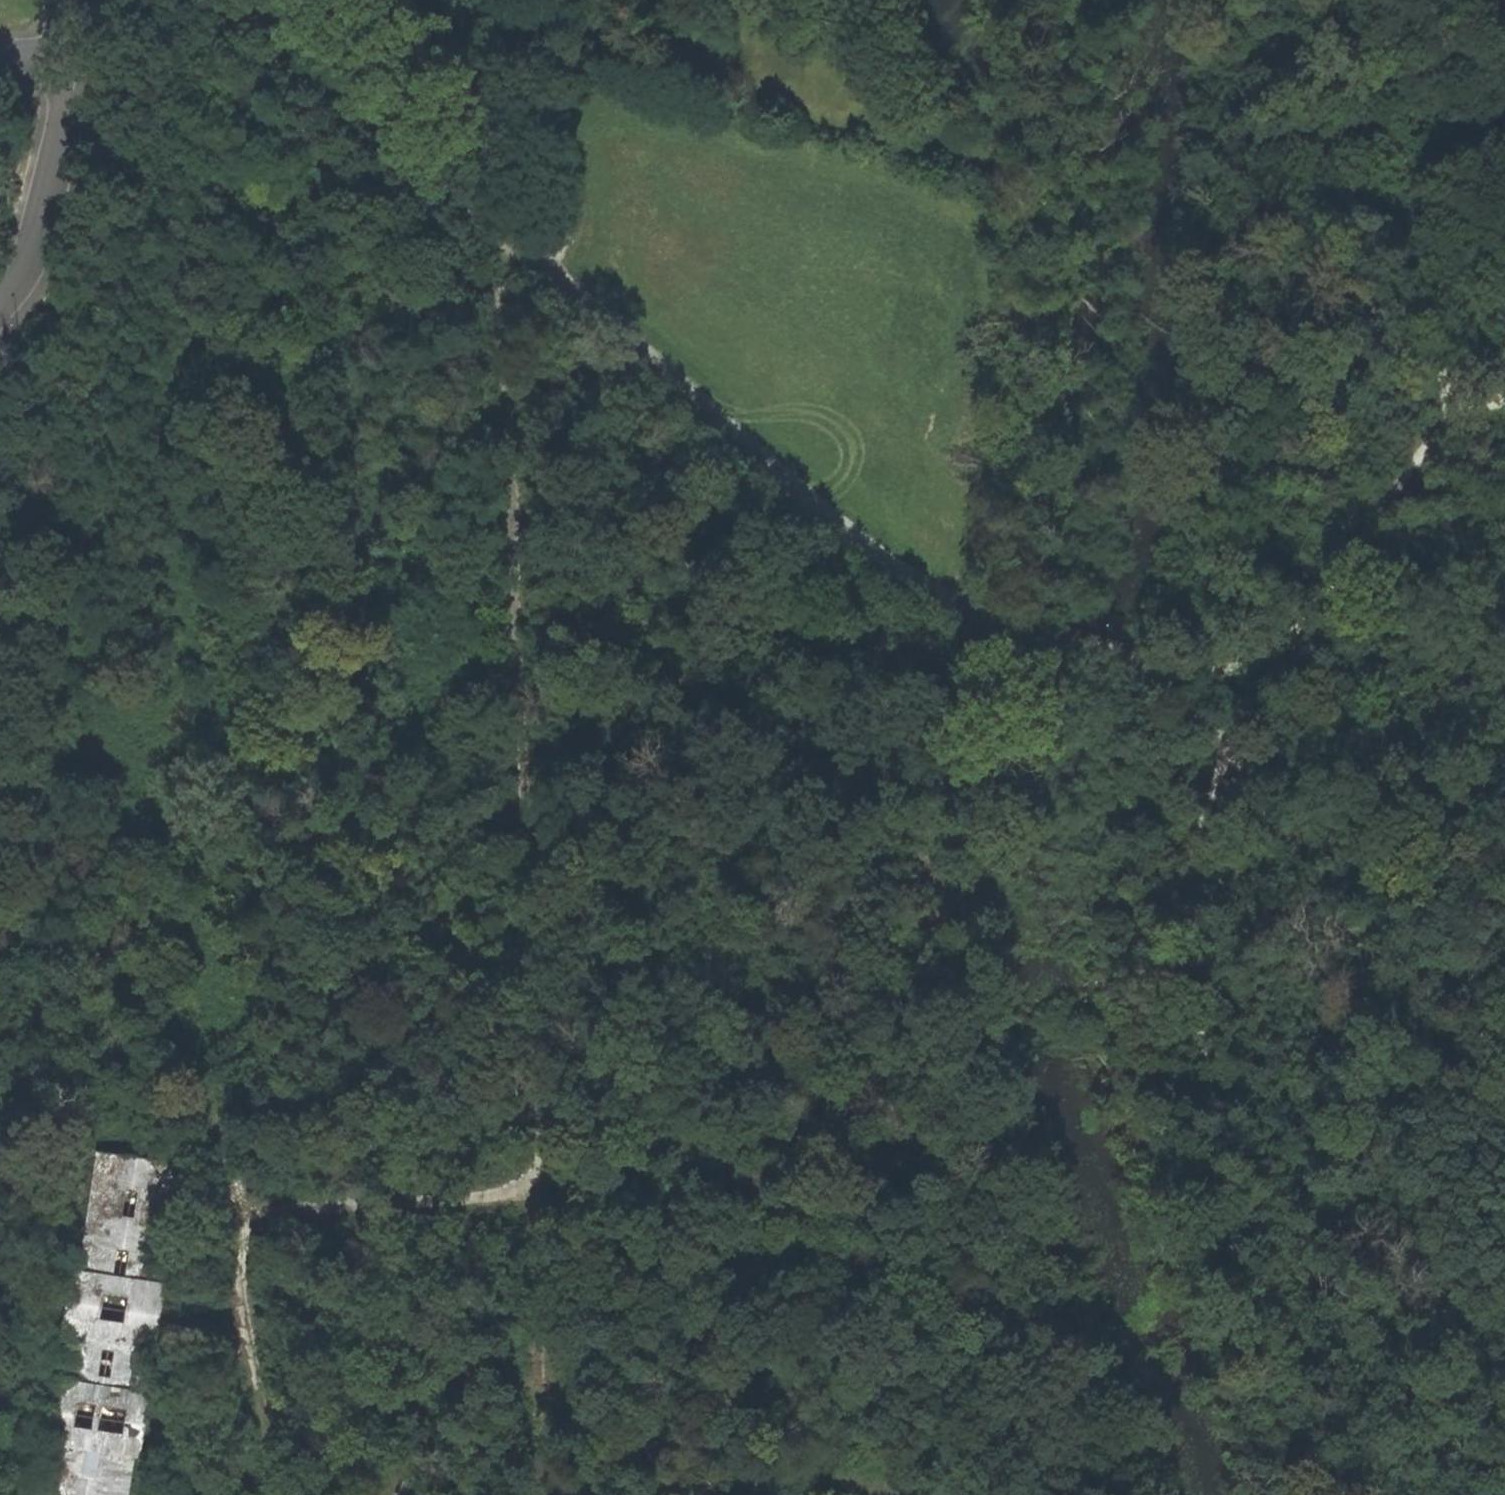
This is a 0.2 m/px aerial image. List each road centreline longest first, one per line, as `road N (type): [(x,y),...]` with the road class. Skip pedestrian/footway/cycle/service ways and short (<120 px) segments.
road 1 (track): [(1218,744),(1190,888),(1207,1058),(1277,1373),(1323,1494)]
road 2 (track): [(1445,429),(1378,0)]
road 3 (track): [(1445,429),(1304,617),(1252,653),(1213,660)]
road 4 (unclassified): [(0,295),(22,267),(85,51)]
road 5 (track): [(1434,817),(1218,744)]

